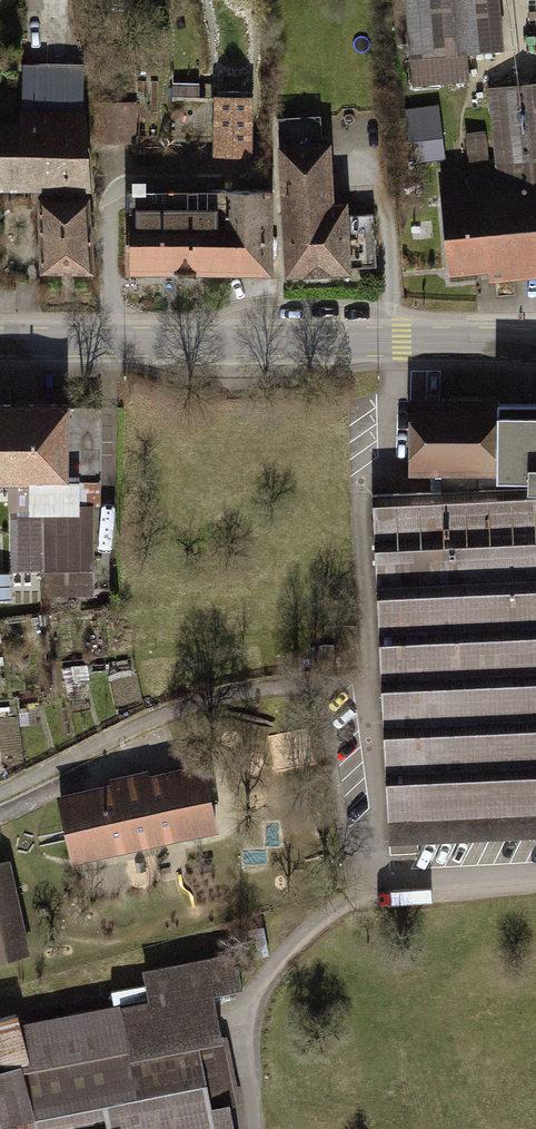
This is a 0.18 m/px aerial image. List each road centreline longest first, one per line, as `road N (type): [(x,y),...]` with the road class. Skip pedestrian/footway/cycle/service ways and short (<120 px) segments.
road 1 (tertiary): [(535,344),(0,343)]

